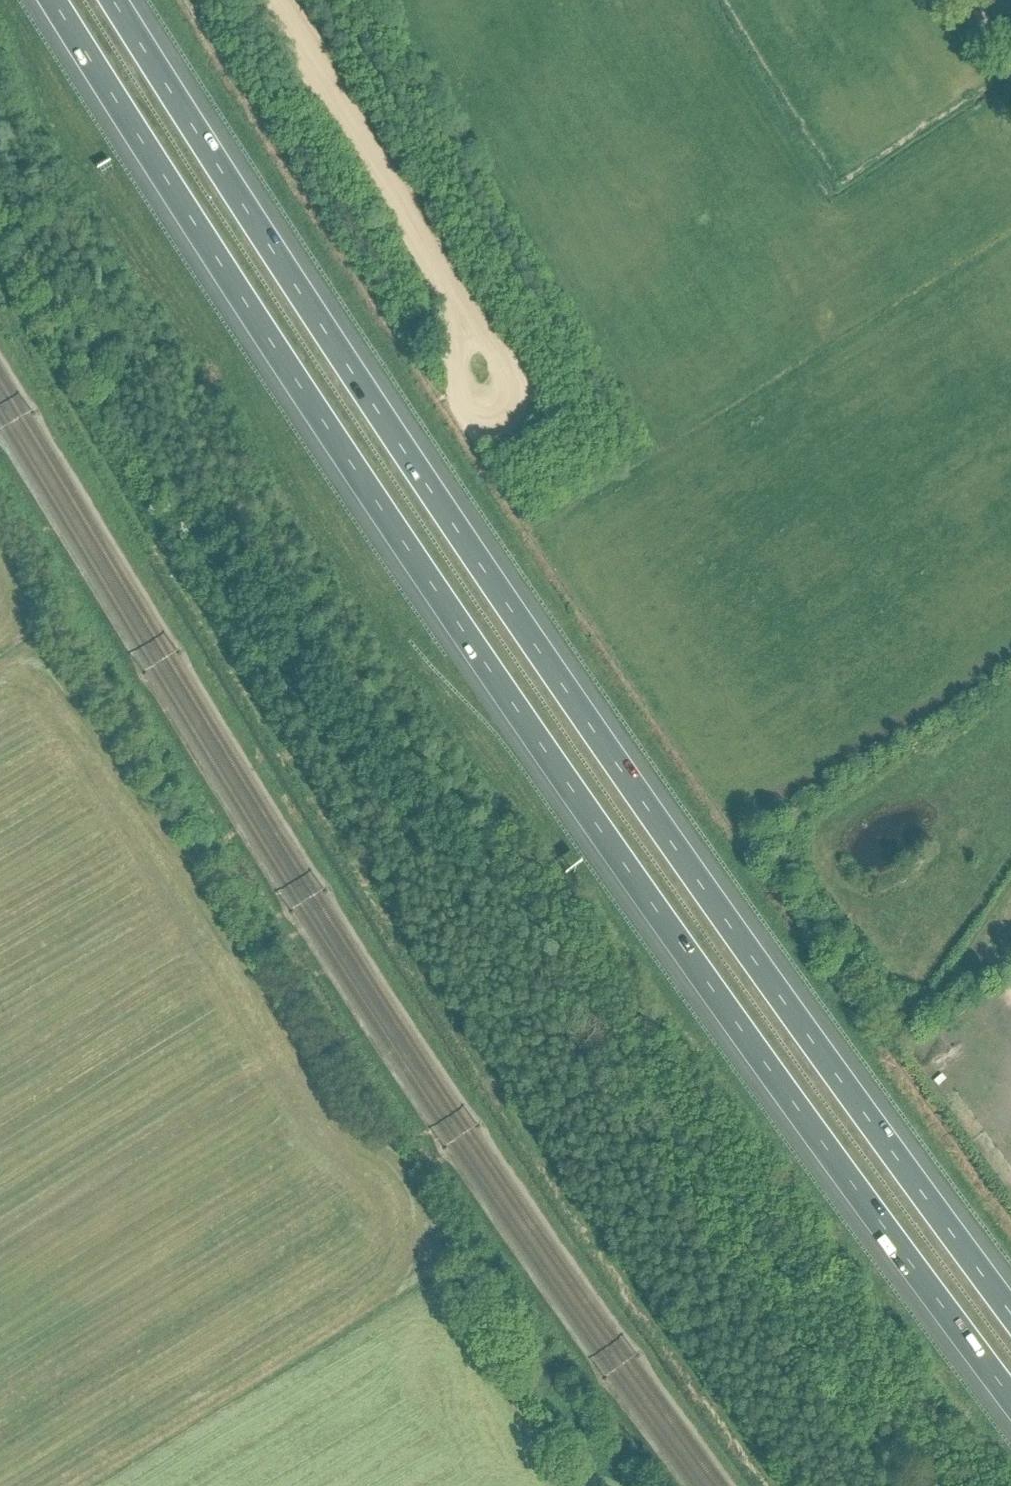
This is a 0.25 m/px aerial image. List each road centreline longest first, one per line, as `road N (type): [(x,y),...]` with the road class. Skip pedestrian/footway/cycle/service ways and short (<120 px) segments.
road 1 (motorway): [(54,0),(434,590),(1010,1408)]
road 2 (motorway): [(1010,1317),(486,576),(115,0)]
road 3 (track): [(779,1485),(596,1242),(487,1077),(0,281)]
road 4 (track): [(274,0),(484,338),(508,364),(514,400),(503,413),(471,407),(461,394),(463,322)]

